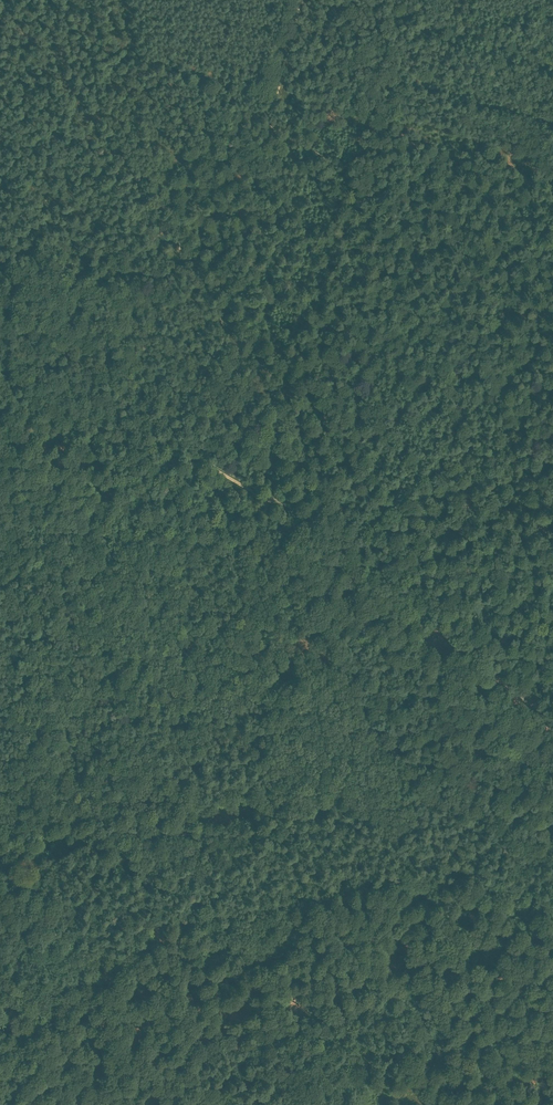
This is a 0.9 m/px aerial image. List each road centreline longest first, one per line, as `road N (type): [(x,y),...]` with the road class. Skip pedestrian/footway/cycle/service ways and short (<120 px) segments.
road 1 (track): [(0,436),(41,428),(148,440),(221,471),(377,569),(552,731)]
road 2 (track): [(552,1079),(470,1029),(430,992),(329,948),(96,1005),(25,1046),(23,1084),(31,1104)]
road 3 (track): [(301,0),(276,99),(284,127)]

